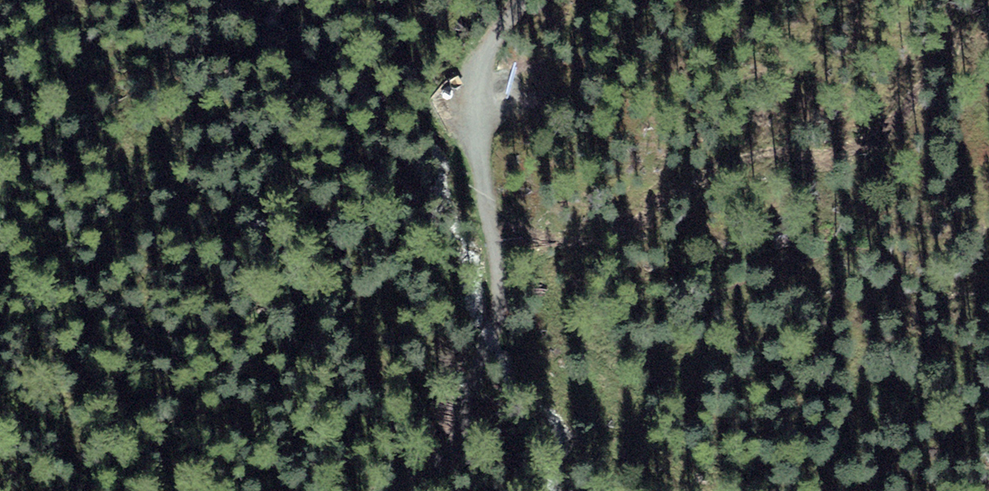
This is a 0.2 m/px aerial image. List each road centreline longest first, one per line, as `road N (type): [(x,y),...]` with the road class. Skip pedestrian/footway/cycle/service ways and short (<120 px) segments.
road 1 (track): [(477,357),(496,322),(488,216),(476,157),(447,101),(525,0)]
road 2 (track): [(488,216),(565,249),(636,219),(766,144)]
road 3 (track): [(477,357),(456,446),(390,490)]

